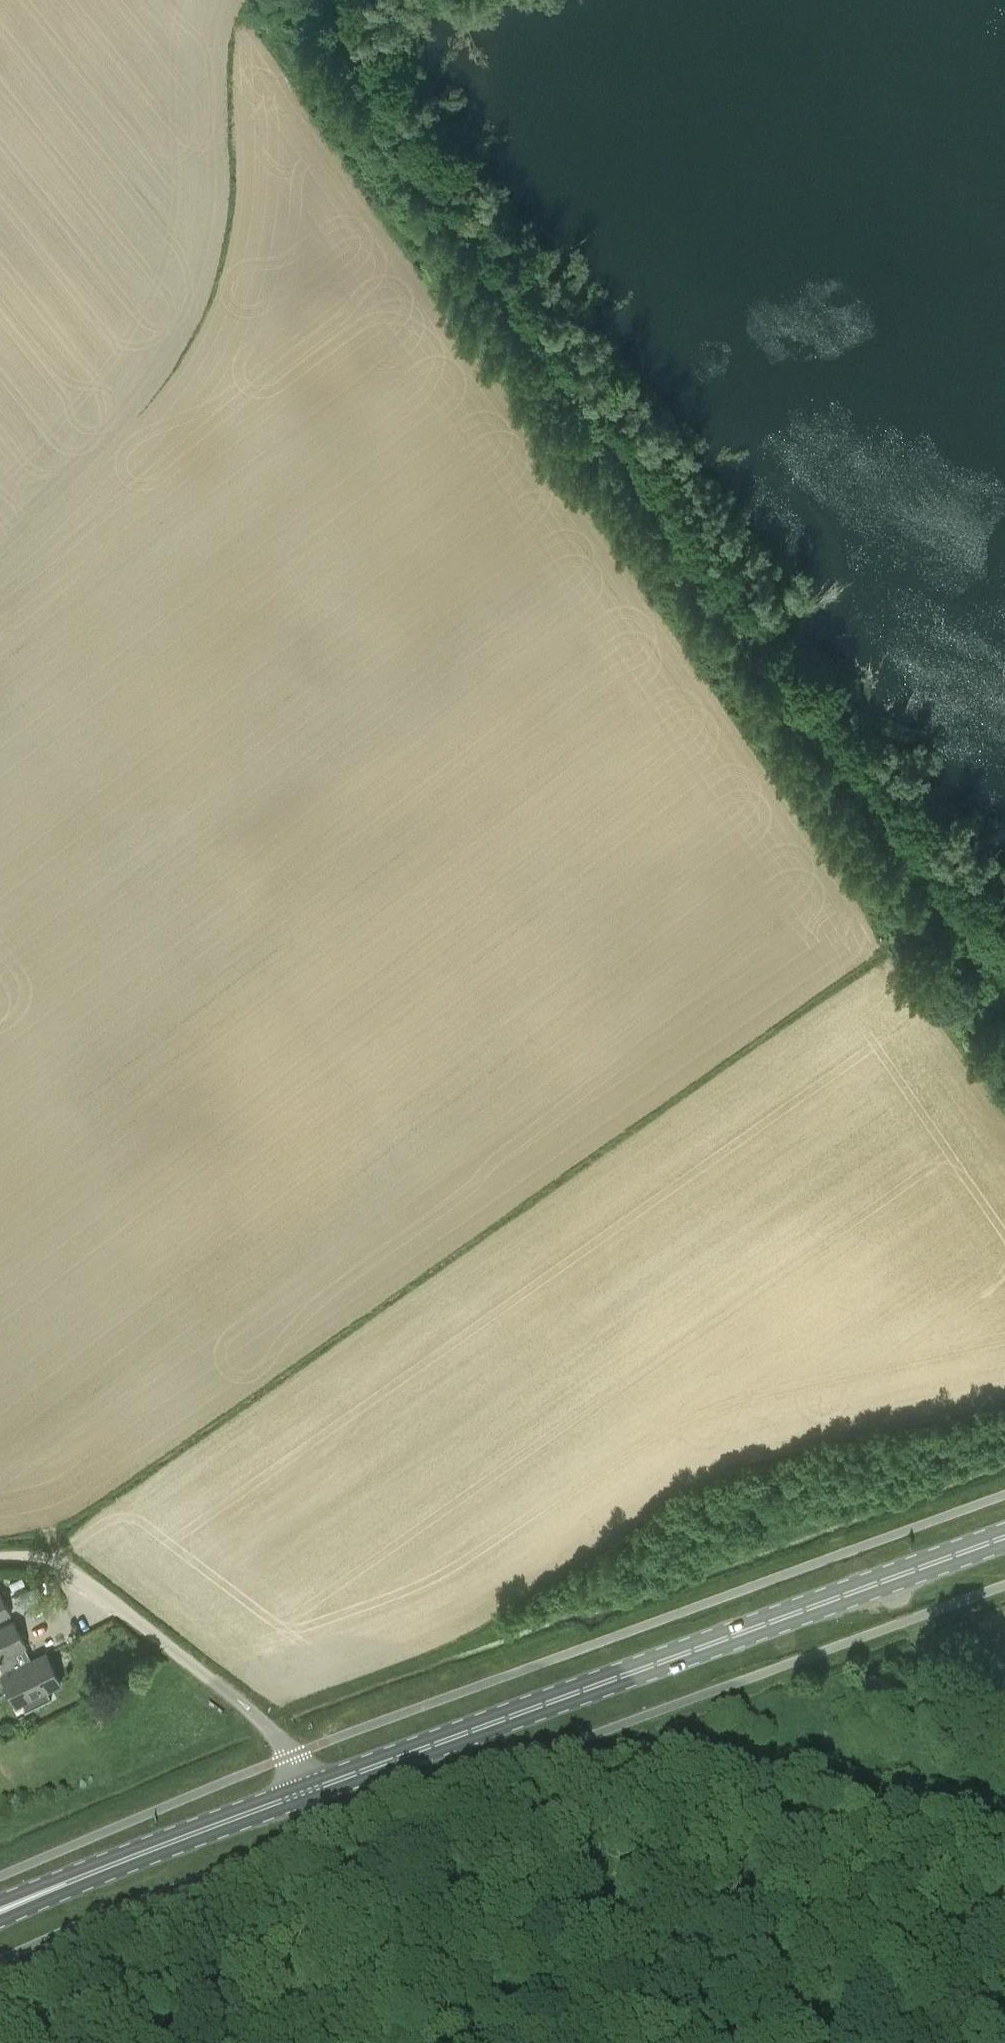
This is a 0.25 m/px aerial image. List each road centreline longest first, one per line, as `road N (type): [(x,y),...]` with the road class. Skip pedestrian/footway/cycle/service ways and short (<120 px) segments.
road 1 (primary): [(311,1790),(1004,1537)]
road 2 (unclassified): [(311,1790),(269,1729),(129,1614),(44,1562),(0,1558)]
road 3 (primary): [(95,1872),(311,1790)]

